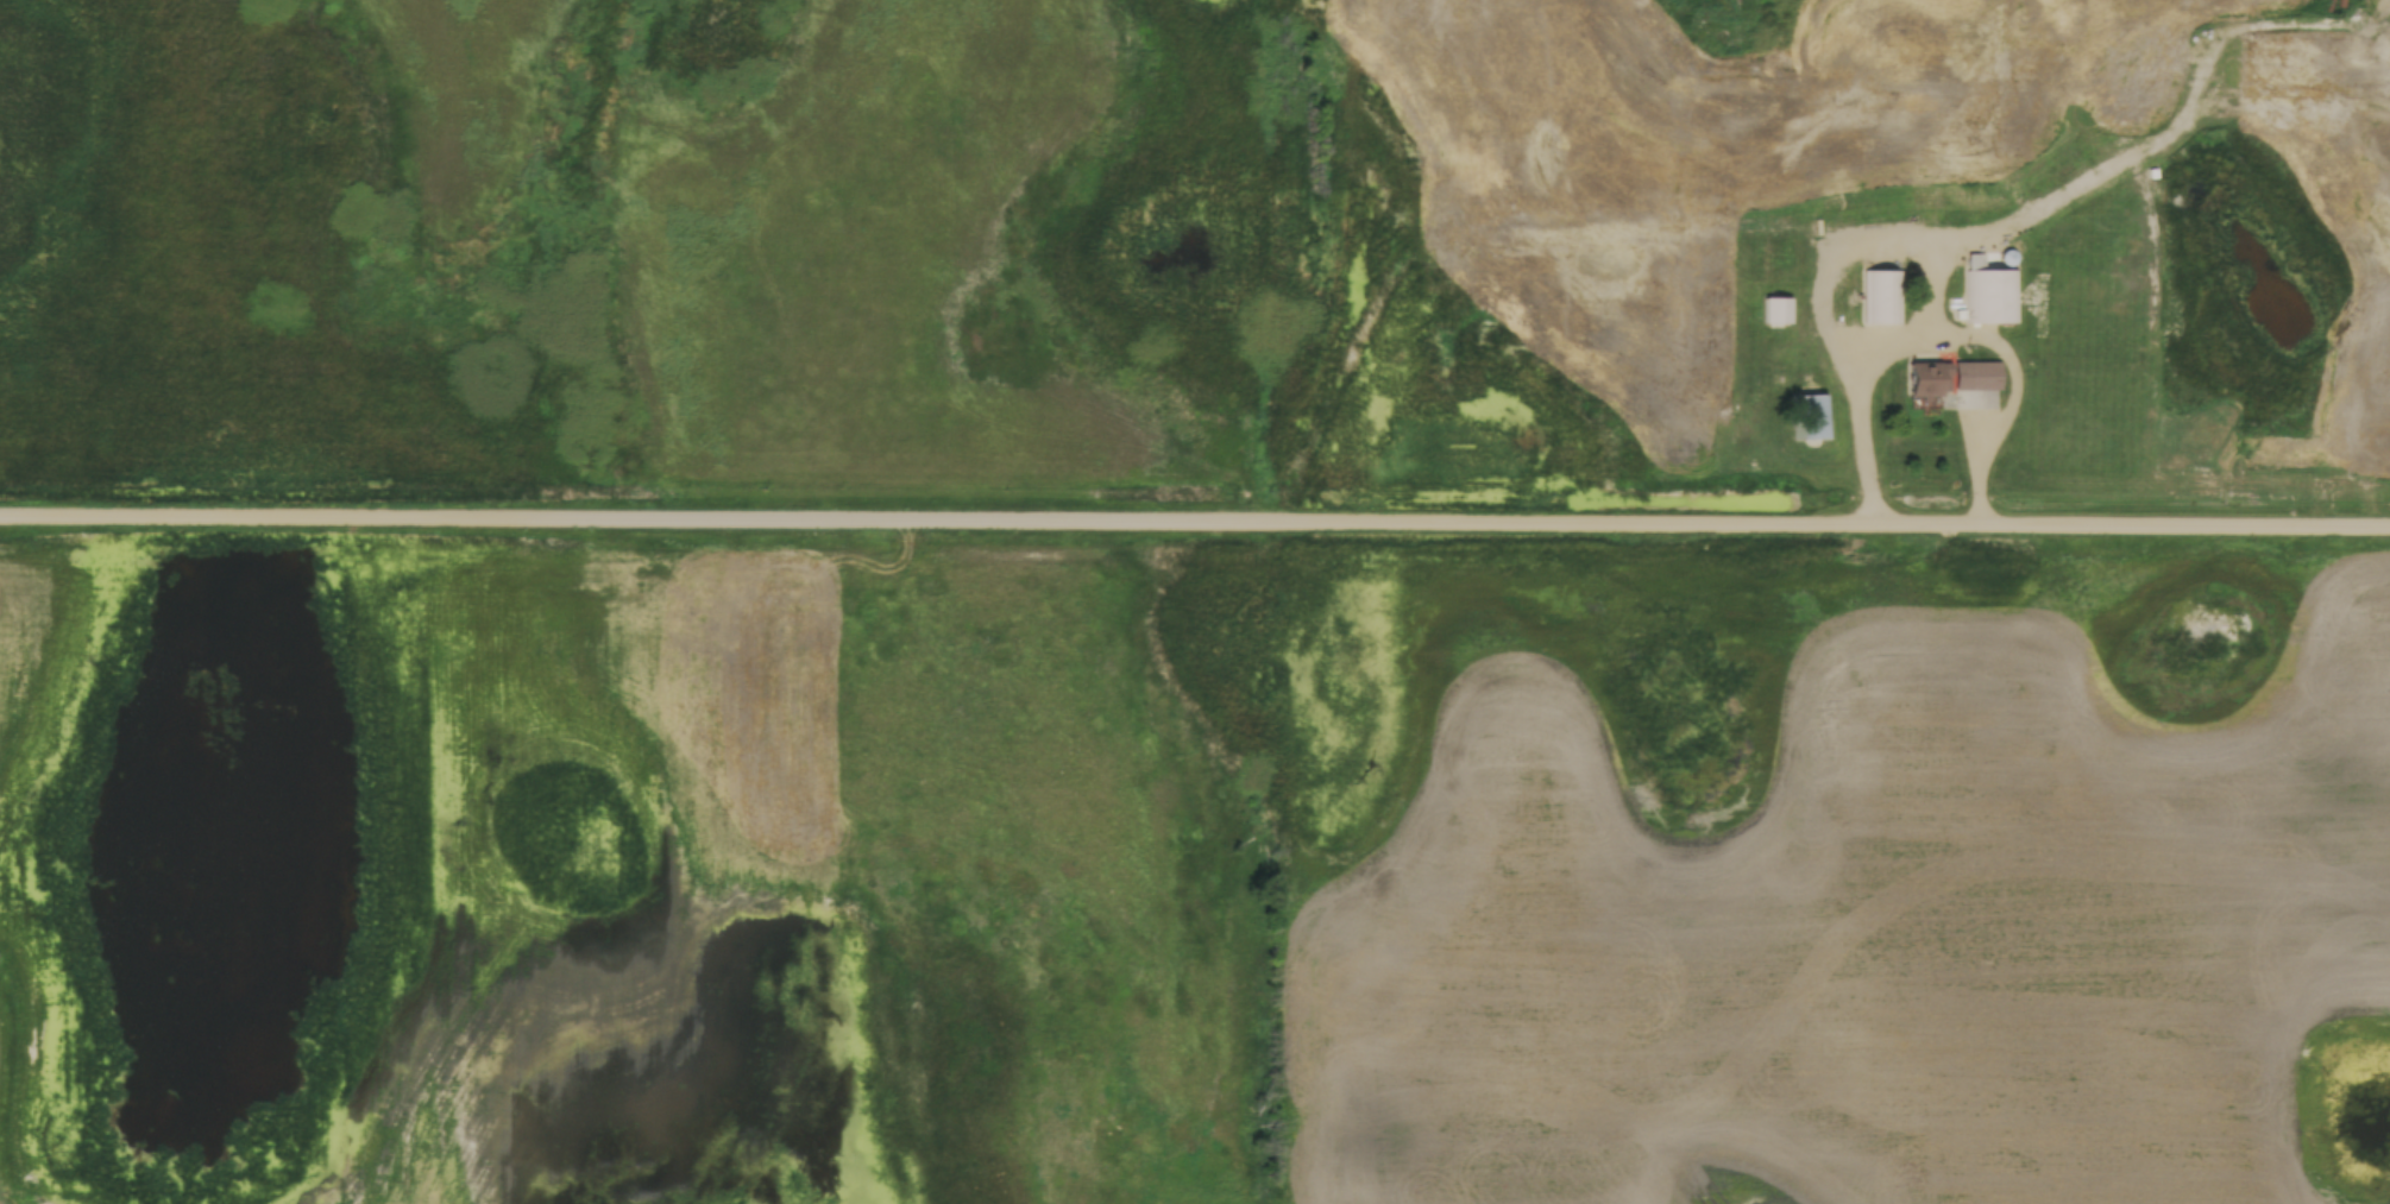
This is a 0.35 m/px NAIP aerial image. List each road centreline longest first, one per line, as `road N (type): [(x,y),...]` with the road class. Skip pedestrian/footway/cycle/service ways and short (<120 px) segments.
road 1 (residential): [(2389,532),(0,519)]

